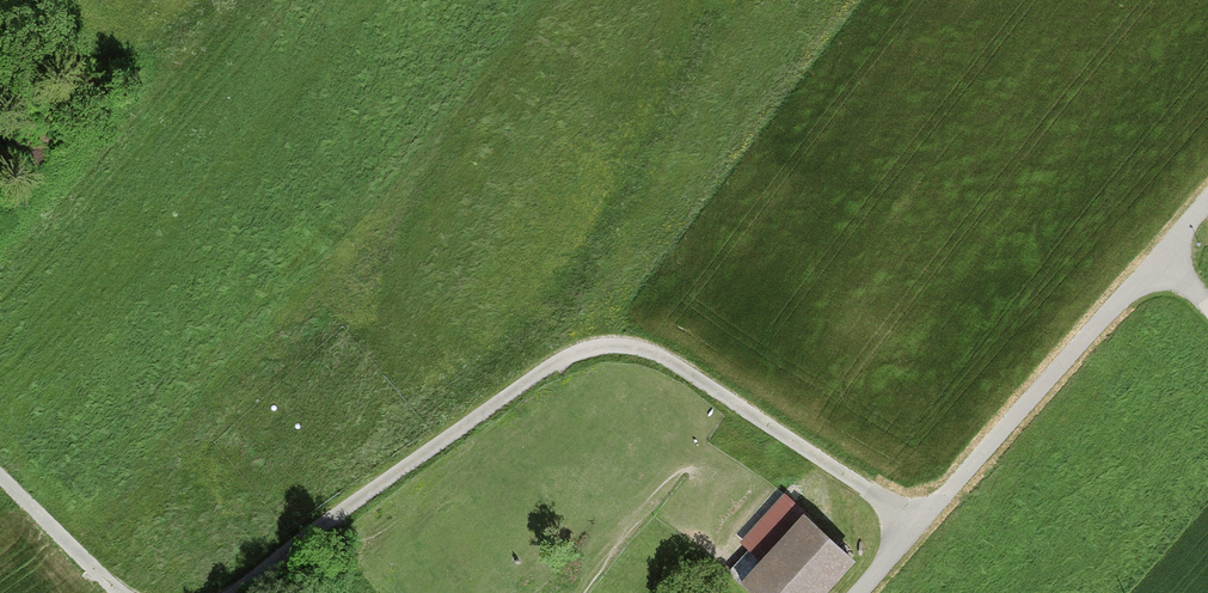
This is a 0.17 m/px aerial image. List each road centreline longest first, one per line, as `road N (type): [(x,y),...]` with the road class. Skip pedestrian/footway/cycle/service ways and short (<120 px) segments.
road 1 (track): [(232,592),(571,352),(629,343),(685,368),(915,526)]
road 2 (track): [(855,592),(1207,202)]
road 3 (track): [(0,476),(128,592)]

